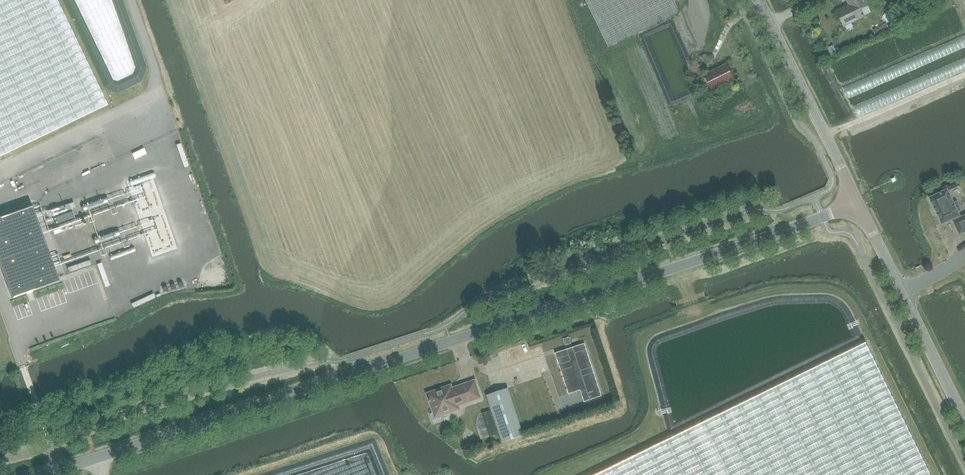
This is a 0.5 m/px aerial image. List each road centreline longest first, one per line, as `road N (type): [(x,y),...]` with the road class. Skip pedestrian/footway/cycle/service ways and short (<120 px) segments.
road 1 (unclassified): [(46,474),(858,204)]
road 2 (unclassified): [(964,423),(858,204)]
road 3 (unclassified): [(858,204),(760,0)]

